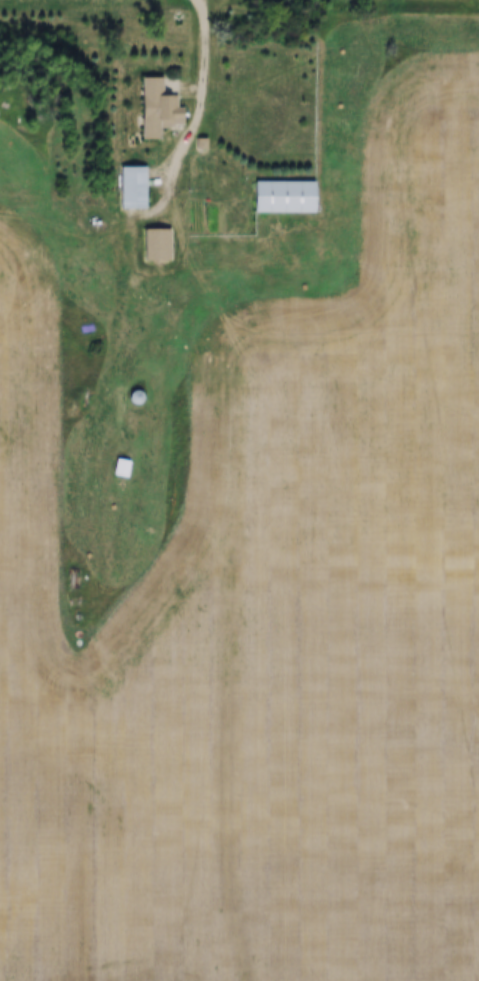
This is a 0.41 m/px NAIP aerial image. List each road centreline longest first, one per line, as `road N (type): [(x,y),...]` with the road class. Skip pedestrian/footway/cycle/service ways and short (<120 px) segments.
road 1 (track): [(83,980),(83,891),(26,690),(29,633),(36,576),(111,346),(123,243),(143,220)]

